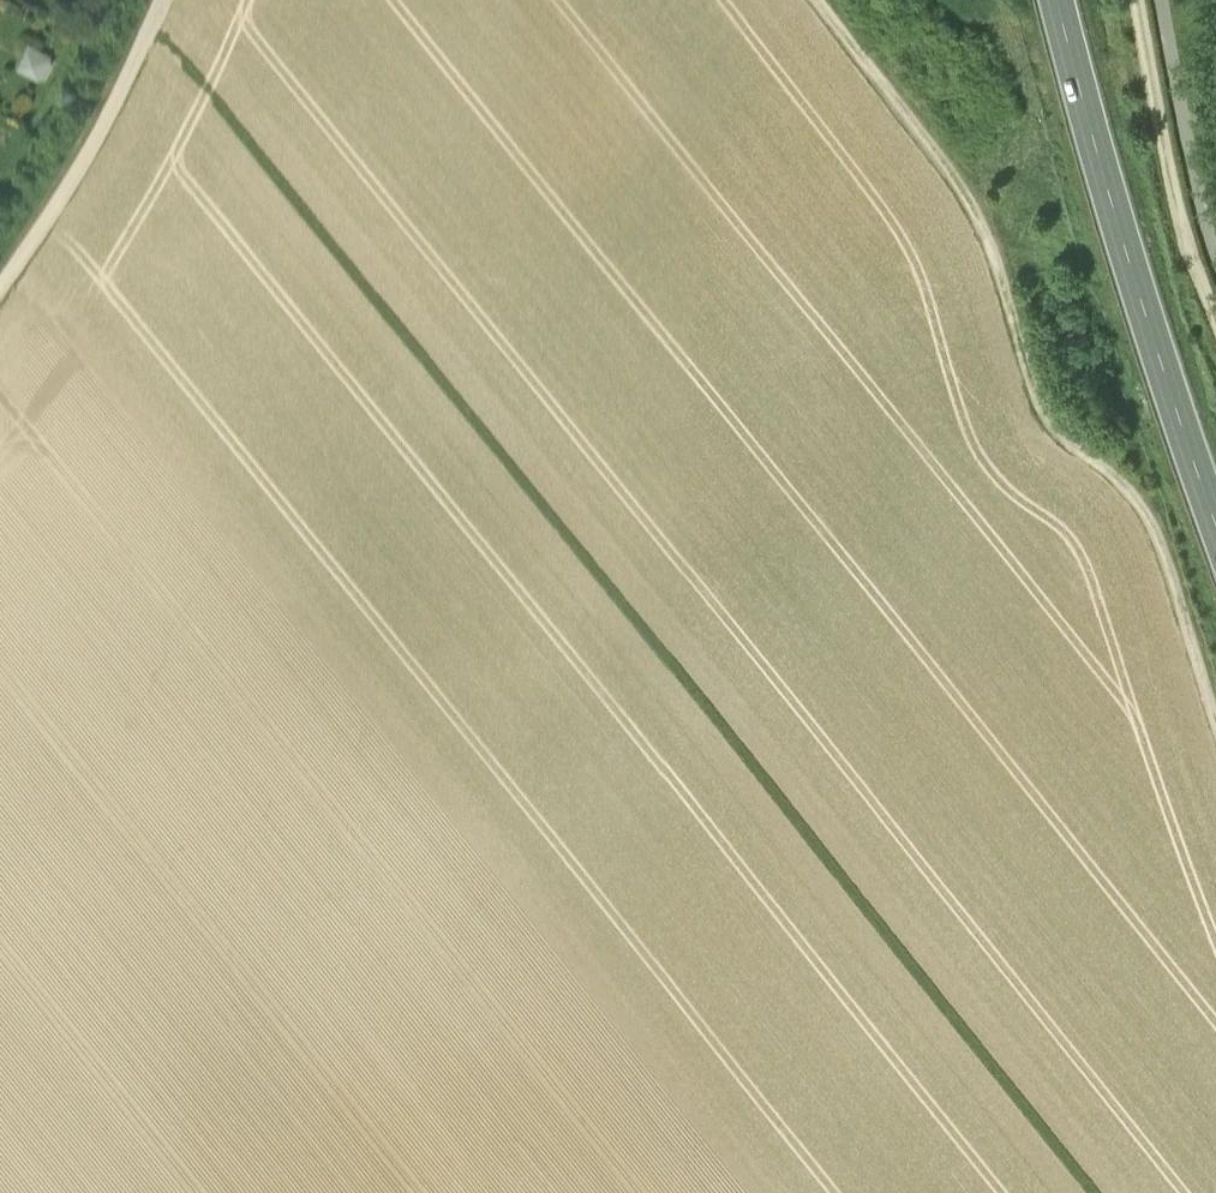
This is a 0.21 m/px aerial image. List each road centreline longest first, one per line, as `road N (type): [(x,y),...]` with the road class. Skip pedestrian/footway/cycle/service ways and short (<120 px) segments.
road 1 (track): [(1215,720),(1145,514),(1124,486),(1064,442),(1042,408),(970,205),(814,0)]
road 2 (primary): [(1215,528),(1111,190),(1062,0)]
road 3 (track): [(1215,325),(1171,195),(1135,0)]
road 4 (track): [(0,289),(81,165),(167,0)]
road 5 (track): [(1215,252),(1162,0)]

